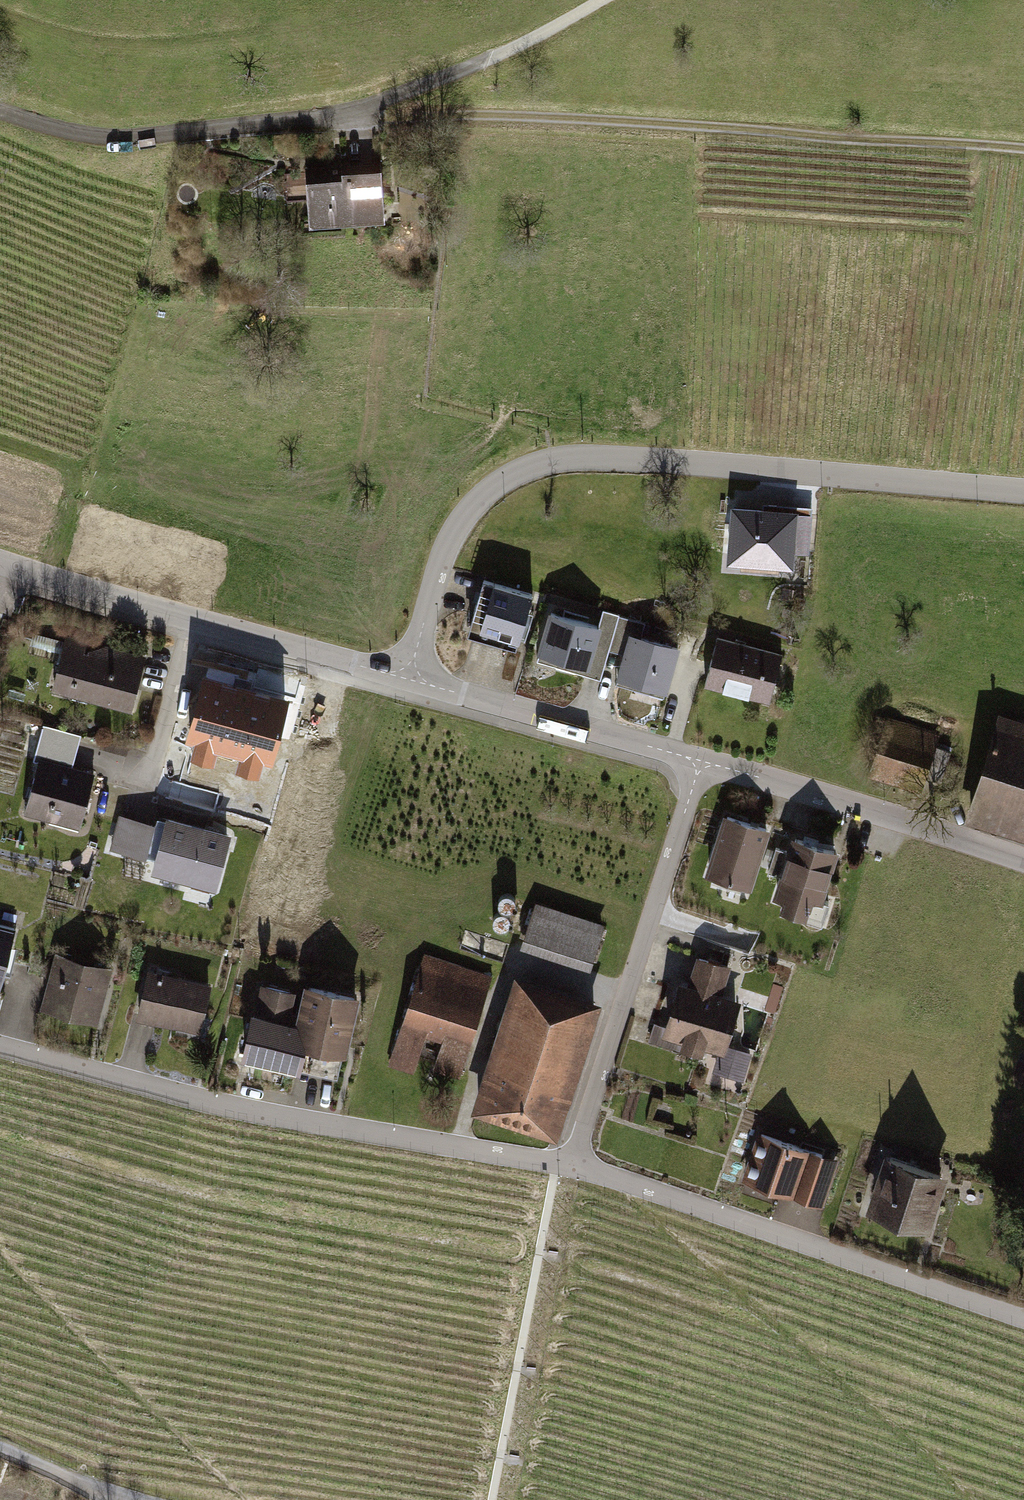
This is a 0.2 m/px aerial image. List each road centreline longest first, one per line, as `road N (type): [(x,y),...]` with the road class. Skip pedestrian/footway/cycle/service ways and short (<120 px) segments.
road 1 (unclassified): [(408,679),(451,538),(482,496),(541,464),(644,460),(1023,492)]
road 2 (track): [(344,115),(638,122),(1023,149)]
road 3 (track): [(0,110),(79,134),(135,137),(344,115),(489,60),(602,0)]
road 4 (residential): [(0,1050),(231,1108),(571,1164)]
road 5 (residential): [(571,1164),(1023,1322)]
road 6 (tertiary): [(408,679),(0,560)]
road 7 (residential): [(700,761),(571,1164)]
road 8 (tertiary): [(1023,863),(700,761)]
road 9 (tertiary): [(700,761),(408,679)]
road 10 (track): [(132,1499),(0,1447)]

